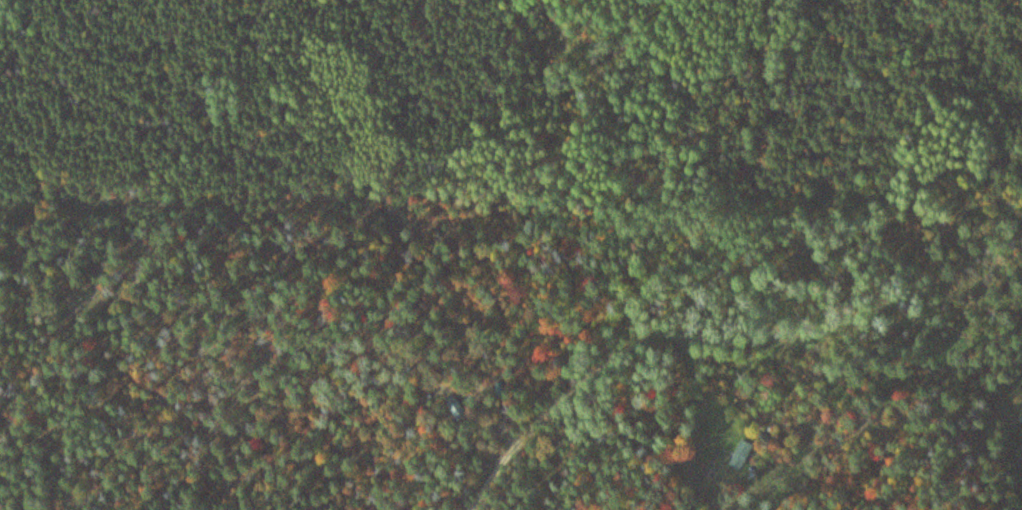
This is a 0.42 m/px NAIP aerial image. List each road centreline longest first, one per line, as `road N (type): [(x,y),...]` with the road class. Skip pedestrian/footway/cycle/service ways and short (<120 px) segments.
road 1 (track): [(126,198),(369,189),(402,218),(433,291),(528,430)]
road 2 (residential): [(671,337),(571,380),(459,509)]

